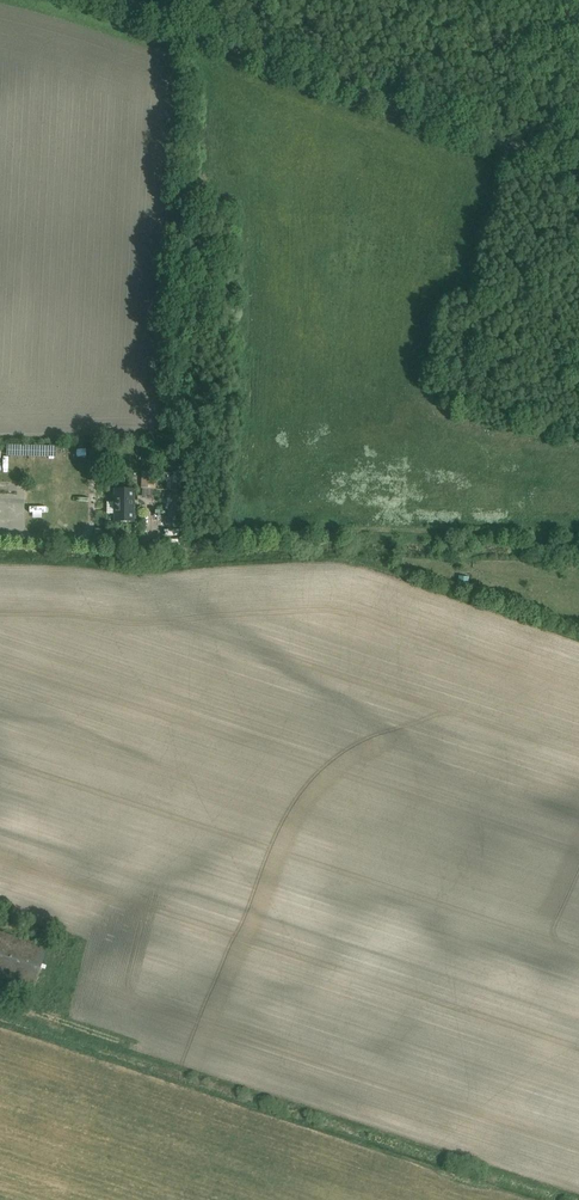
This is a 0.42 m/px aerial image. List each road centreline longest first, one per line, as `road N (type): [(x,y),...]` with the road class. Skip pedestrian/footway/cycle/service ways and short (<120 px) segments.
road 1 (tertiary): [(578,169),(107,0)]

